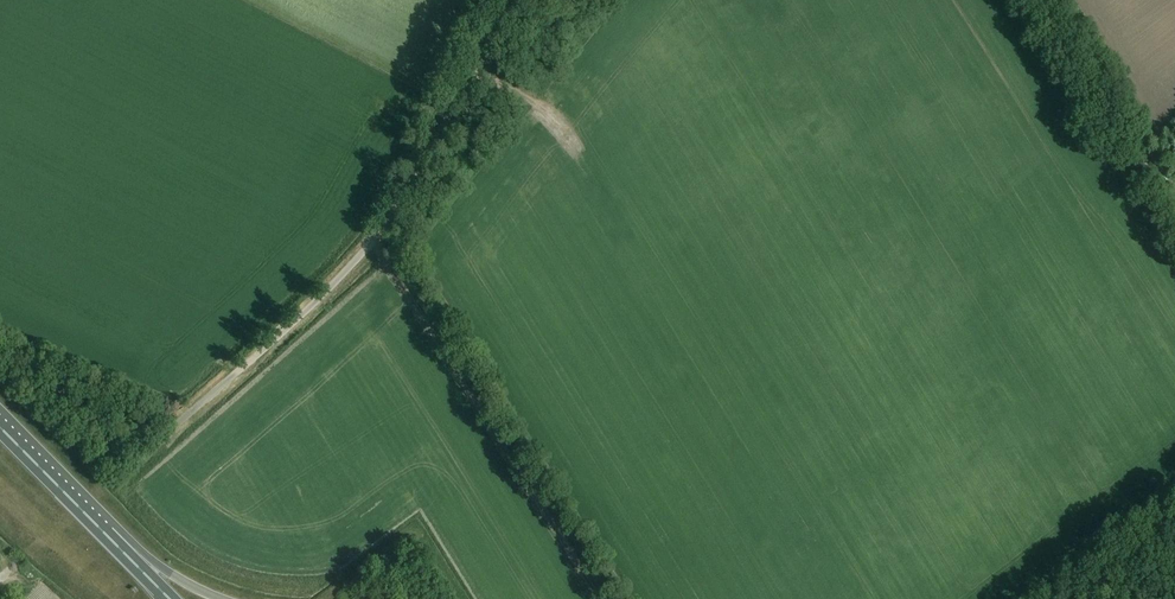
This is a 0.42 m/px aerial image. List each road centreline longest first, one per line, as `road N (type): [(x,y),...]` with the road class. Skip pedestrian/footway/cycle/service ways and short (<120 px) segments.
road 1 (unclassified): [(131,465),(313,304),(384,225),(516,0)]
road 2 (track): [(384,225),(600,598)]
road 3 (track): [(1174,192),(1122,133),(1041,0)]
road 4 (trunk): [(131,561),(0,429)]
road 5 (track): [(1075,598),(1174,521)]

